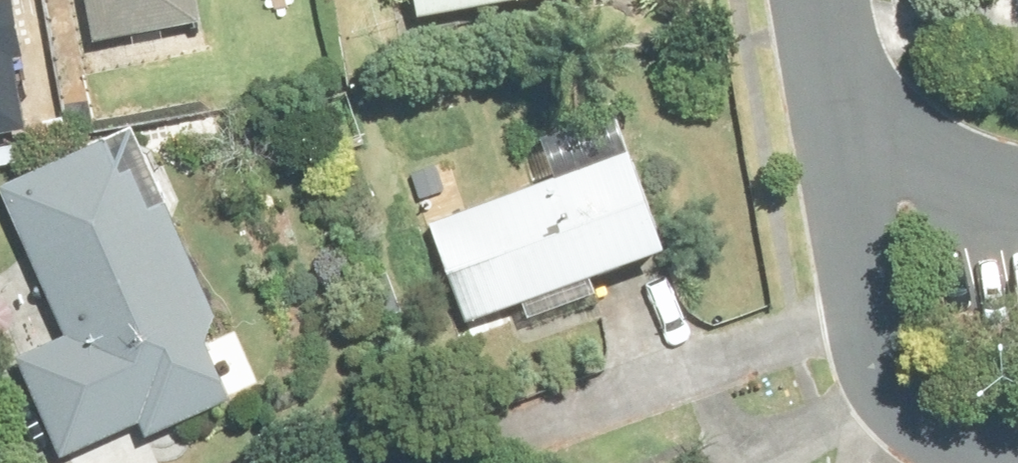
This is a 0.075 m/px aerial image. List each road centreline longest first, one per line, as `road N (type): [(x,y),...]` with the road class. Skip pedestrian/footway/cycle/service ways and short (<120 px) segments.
road 1 (residential): [(1017,450),(959,448),(918,429),(891,404),(867,364),(850,242)]
road 2 (residential): [(832,118),(1017,178)]
road 3 (residential): [(850,242),(832,118)]

